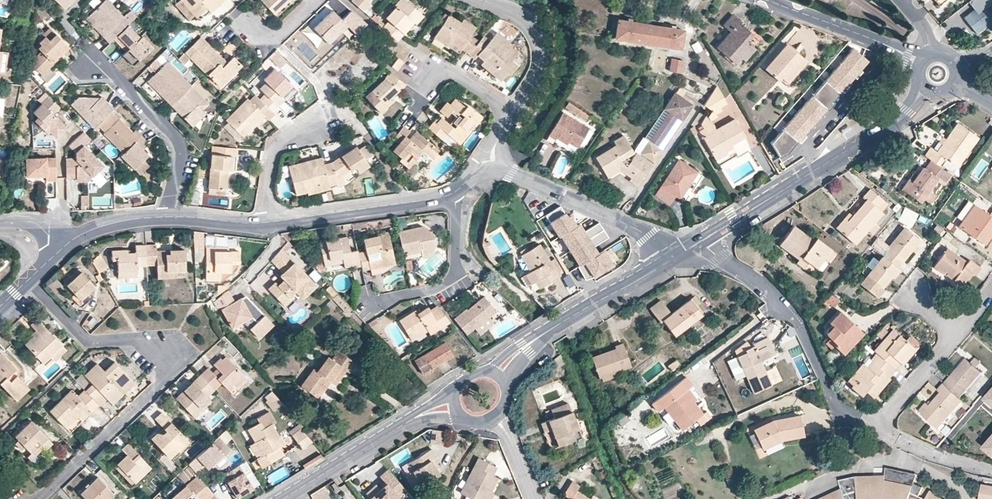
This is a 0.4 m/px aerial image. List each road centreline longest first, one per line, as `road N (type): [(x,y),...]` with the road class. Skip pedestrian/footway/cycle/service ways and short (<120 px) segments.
road 1 (residential): [(38,498),(178,366),(157,344),(88,342),(28,281)]
road 2 (residential): [(699,242),(793,317),(836,410),(874,431)]
road 3 (residential): [(699,242),(909,112)]
road 4 (residential): [(498,374),(550,329),(667,259)]
road 5 (residential): [(494,169),(648,235),(667,259)]
road 6 (residential): [(281,498),(410,419),(454,406)]
road 7 (residential): [(164,216),(180,147),(114,74),(93,64)]
road 8 (residential): [(270,222),(454,194)]
road 9 (residential): [(366,298),(382,303),(453,279),(454,194)]
road 10 (residential): [(512,113),(538,76),(541,43),(522,15),(488,0)]
road 11 (tertiary): [(889,48),(764,0)]
road 12 (residential): [(956,335),(874,431)]
road 13 (residential): [(874,431),(991,474)]
road 14 (residential): [(512,113),(433,67),(414,94)]

